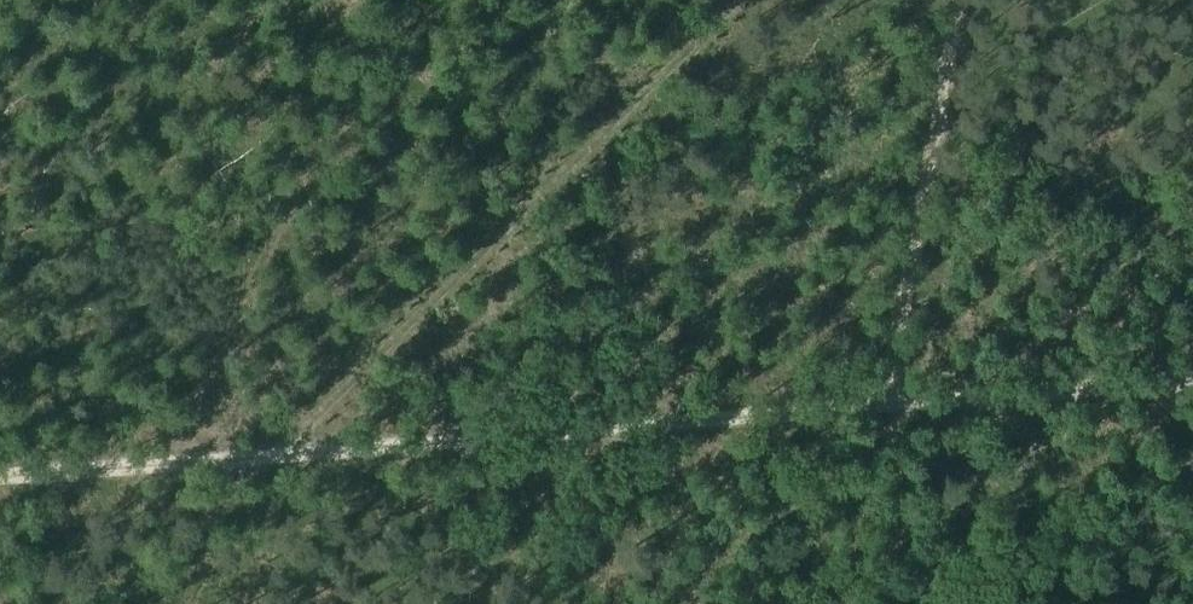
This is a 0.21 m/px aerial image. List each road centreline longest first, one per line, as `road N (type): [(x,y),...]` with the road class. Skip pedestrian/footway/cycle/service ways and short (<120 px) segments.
road 1 (track): [(0,469),(1192,373)]
road 2 (track): [(286,446),(739,0)]

